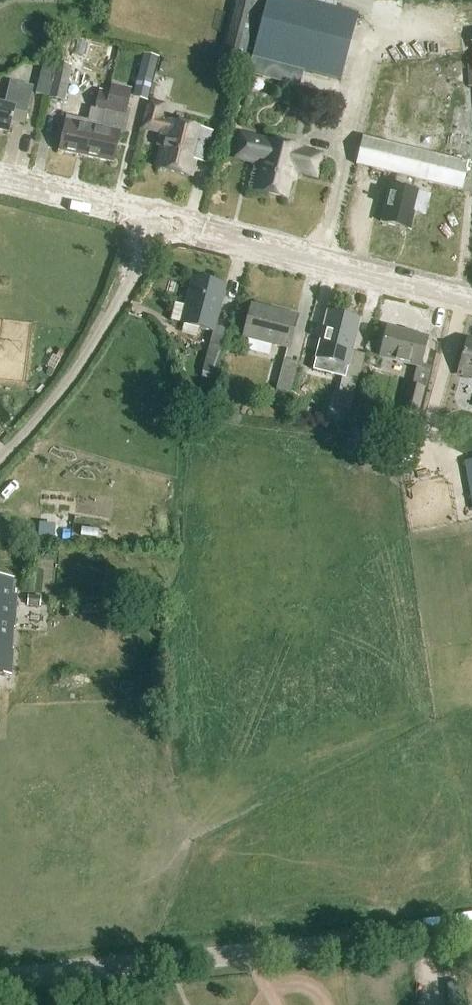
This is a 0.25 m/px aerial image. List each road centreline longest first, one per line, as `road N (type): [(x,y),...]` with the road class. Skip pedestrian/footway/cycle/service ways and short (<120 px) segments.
road 1 (residential): [(0,976),(471,932)]
road 2 (unclassified): [(160,219),(471,301)]
road 3 (residential): [(0,462),(98,343),(160,219)]
road 4 (unclassified): [(0,176),(160,219)]

